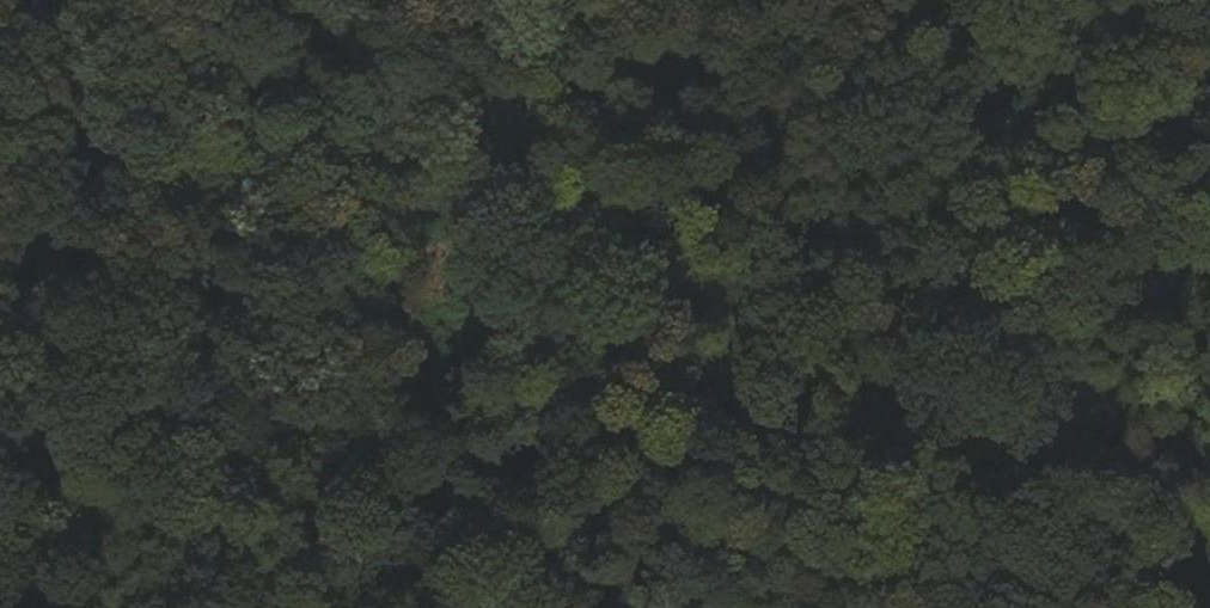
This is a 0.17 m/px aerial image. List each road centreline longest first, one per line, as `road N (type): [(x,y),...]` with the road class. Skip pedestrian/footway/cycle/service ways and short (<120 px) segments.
road 1 (track): [(1209,528),(80,0)]
road 2 (track): [(435,607),(711,292),(936,0)]

